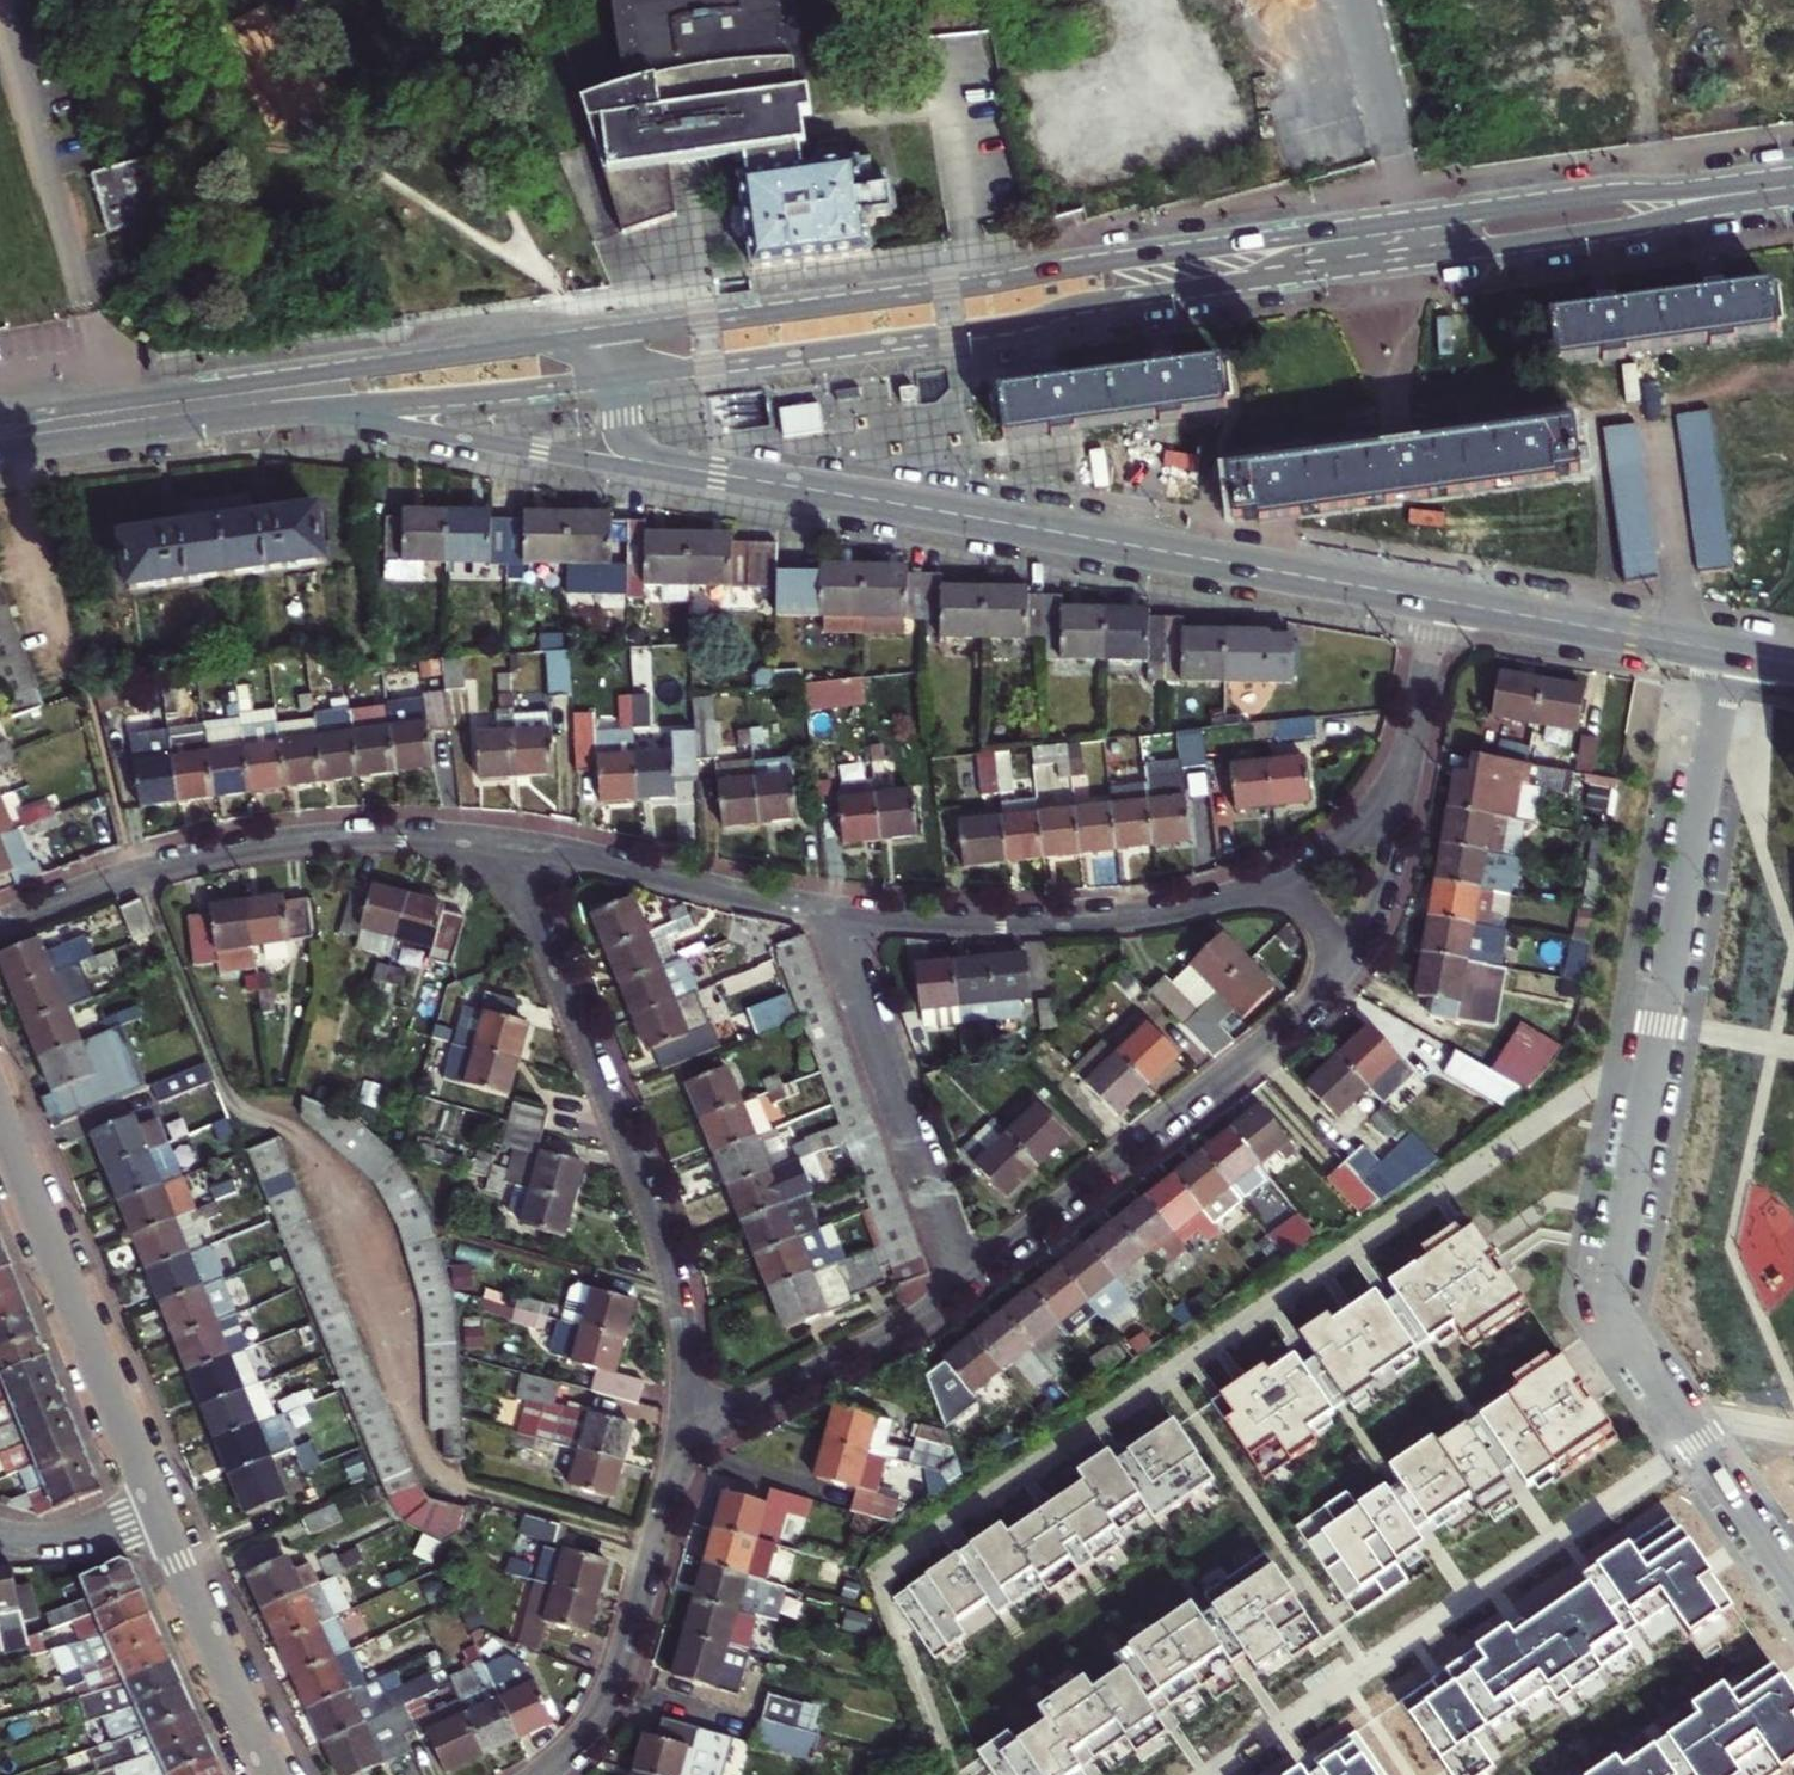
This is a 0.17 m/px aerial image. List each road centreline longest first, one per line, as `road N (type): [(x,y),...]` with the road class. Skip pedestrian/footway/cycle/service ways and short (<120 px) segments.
road 1 (primary): [(1418,219),(578,339)]
road 2 (residential): [(1719,650),(1610,1315),(1697,1443)]
road 3 (tertiary): [(719,473),(1437,599)]
road 4 (primary): [(619,377),(1000,325),(1077,304),(1238,282)]
road 5 (residential): [(509,850),(663,1233),(682,1325),(681,1424)]
road 6 (residential): [(1697,1443),(1200,1774)]
road 7 (primary): [(578,339),(0,416)]
road 8 (primary): [(1238,282),(1611,230),(1789,185)]
road 9 (residential): [(509,850),(360,840),(239,852),(168,866),(0,924)]
road 10 (residential): [(962,1285),(1336,978)]
road 11 (residential): [(830,911),(974,925),(1102,925),(1205,909),(1268,888)]
road 12 (tertiary): [(304,407),(621,464),(719,473)]
road 13 (residential): [(156,1509),(0,1121)]
road 14 (residential): [(830,911),(962,1285)]
road 15 (residential): [(540,1774),(575,1741),(612,1677),(681,1424)]
road 16 (primary): [(1789,185),(1605,194),(1418,219)]
road 17 (residential): [(509,850),(830,911)]
road 18 (primary): [(304,407),(619,377)]
road 19 (residential): [(681,1424),(786,1389),(962,1285)]
road 20 (primary): [(0,449),(304,407)]
road 21 (residential): [(272,1774),(156,1509)]
road 22 (tertiary): [(1437,599),(1719,650)]
road 23 (residential): [(1336,978),(1388,881),(1408,768)]
road 24 (primary): [(1238,282),(1309,256),(1400,240),(1418,219)]
road 25 (residential): [(1268,888),(1362,829),(1408,768)]
road 26 (residential): [(1697,1443),(1793,1587)]
road 27 (residential): [(1408,768),(1437,599)]
road 28 (residential): [(0,1528),(59,1536),(156,1509)]
road 29 (tertiary): [(719,473),(637,447),(619,377)]
road 30 (residential): [(1336,978),(1336,949),(1322,922),(1268,888)]

